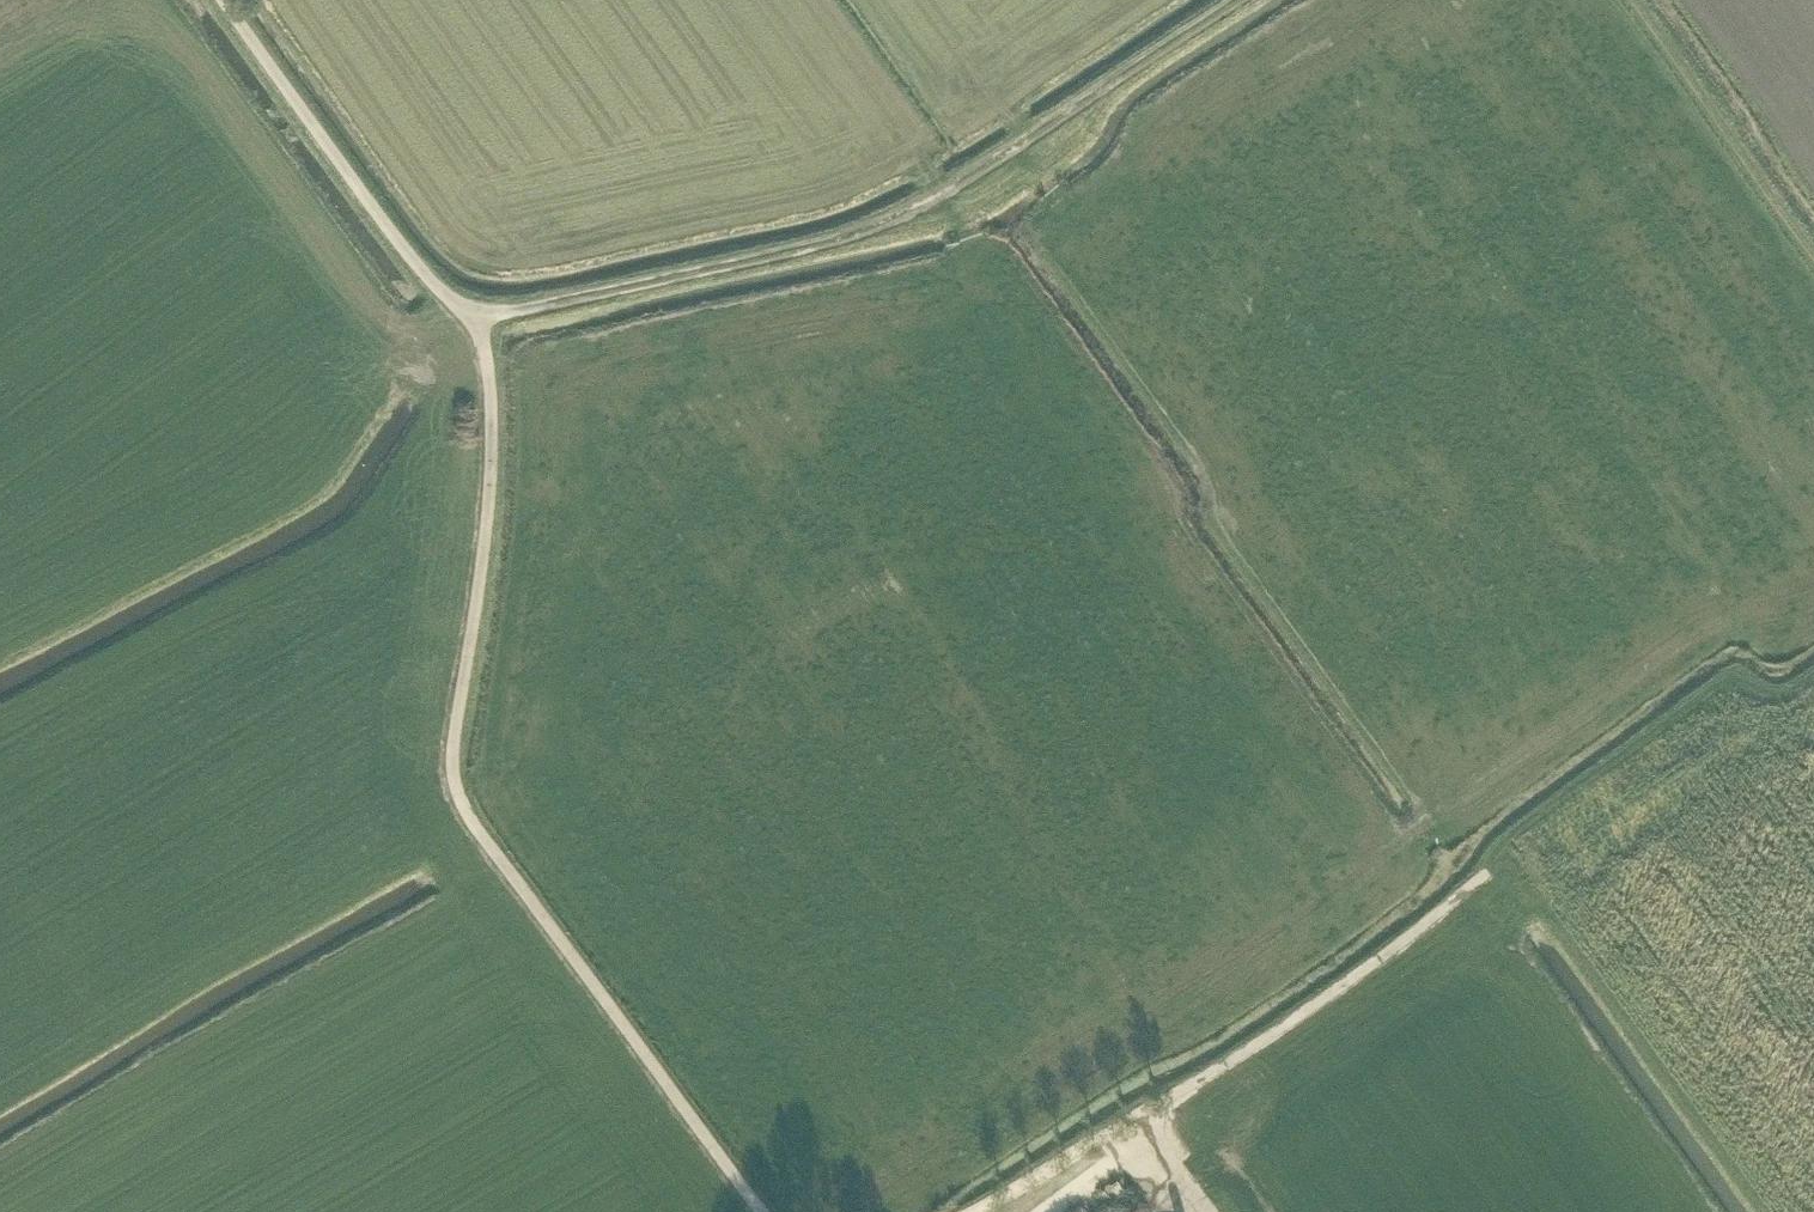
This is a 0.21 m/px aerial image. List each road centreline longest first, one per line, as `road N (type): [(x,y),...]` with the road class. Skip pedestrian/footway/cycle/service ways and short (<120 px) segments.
road 1 (unclassified): [(764,1211),(458,794),(453,742),(490,473),(491,405),(476,321),(372,206),(224,0)]

